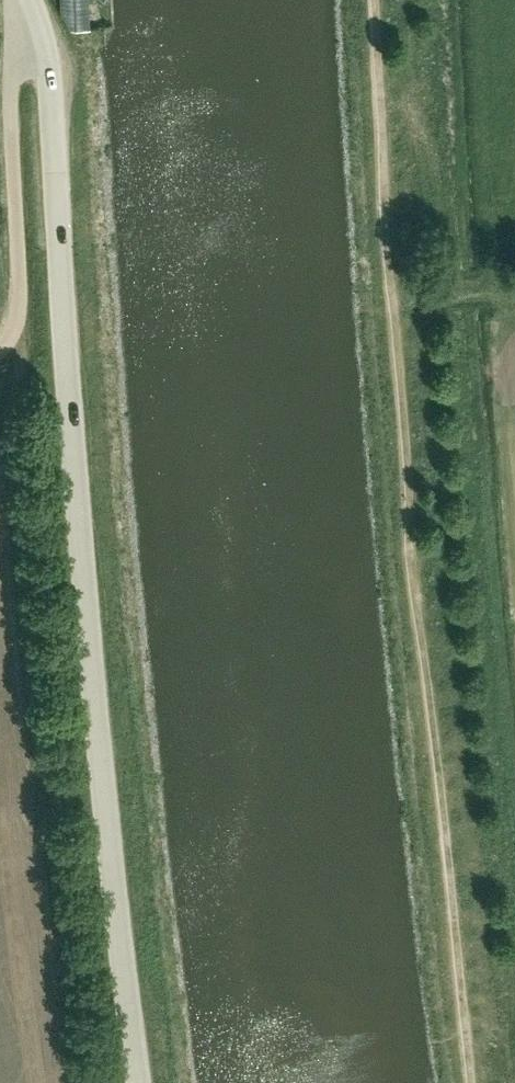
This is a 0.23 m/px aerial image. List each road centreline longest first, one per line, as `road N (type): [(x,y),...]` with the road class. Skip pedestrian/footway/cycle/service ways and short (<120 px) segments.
road 1 (unclassified): [(139,1082),(84,598),(50,70),(30,0)]
road 2 (track): [(371,0),(418,644),(471,1082)]

